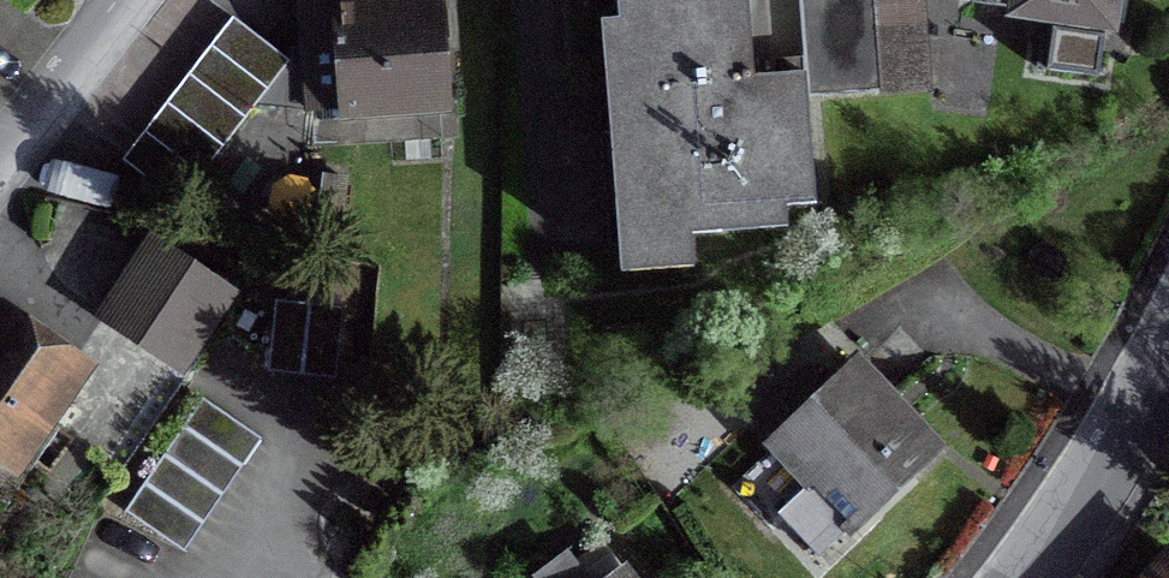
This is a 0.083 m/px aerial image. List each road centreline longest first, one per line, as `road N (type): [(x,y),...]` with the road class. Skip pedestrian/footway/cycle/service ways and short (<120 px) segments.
road 1 (residential): [(1168,359),(1028,577)]
road 2 (residential): [(0,173),(105,28),(112,0)]

